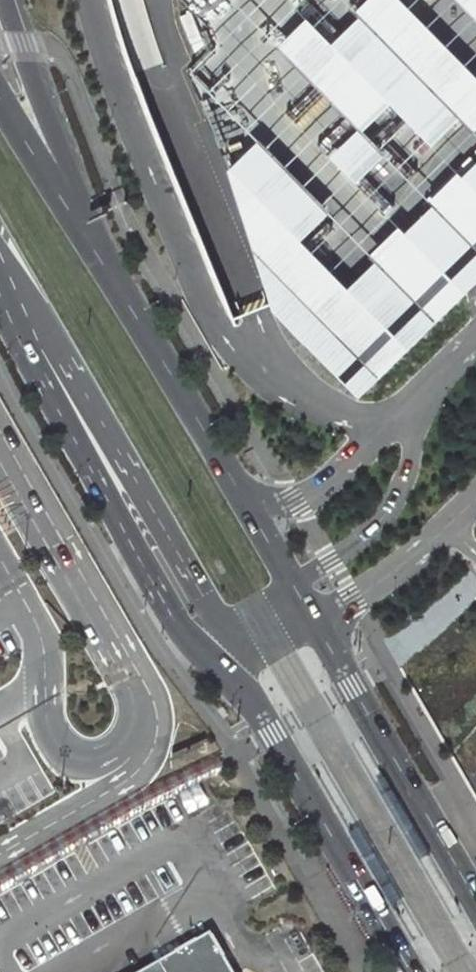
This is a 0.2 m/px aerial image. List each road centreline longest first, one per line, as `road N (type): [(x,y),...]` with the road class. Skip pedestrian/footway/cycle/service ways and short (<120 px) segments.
road 1 (primary): [(0,295),(171,615),(238,685)]
road 2 (unclassified): [(0,261),(236,644)]
road 3 (trunk): [(137,319),(39,97),(8,0)]
road 4 (primary): [(238,685),(409,971)]
road 5 (primary): [(475,901),(314,622)]
road 6 (primary): [(137,319),(0,96)]
road 7 (unclassified): [(417,397),(411,458),(387,512),(360,542),(292,584)]
road 8 (unclassified): [(417,397),(306,498),(263,503),(240,494)]
road 9 (primary): [(240,494),(137,319)]
road 10 (unclassified): [(314,622),(448,525)]

